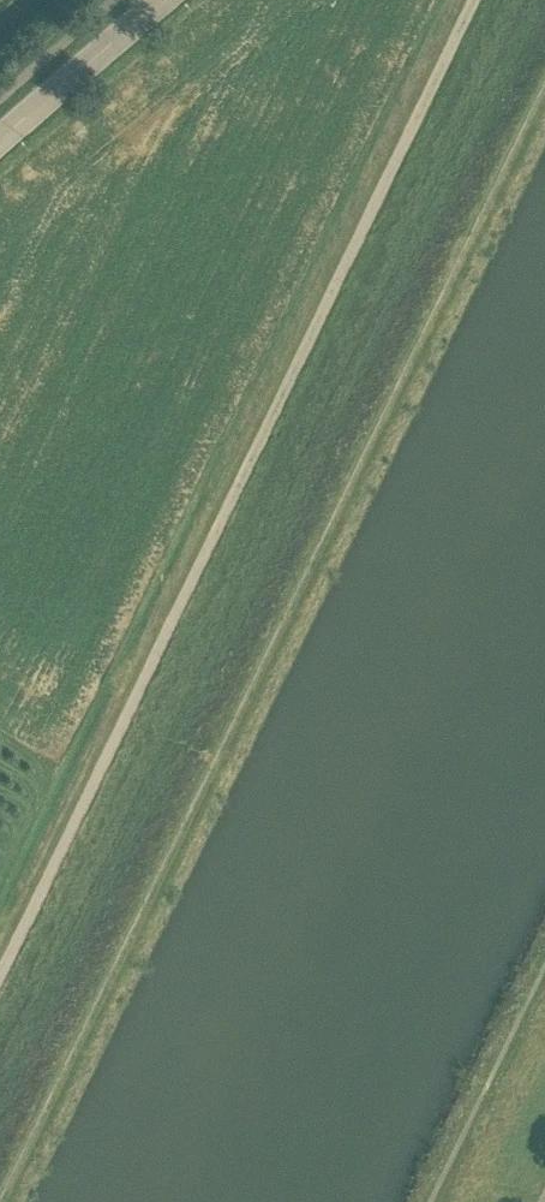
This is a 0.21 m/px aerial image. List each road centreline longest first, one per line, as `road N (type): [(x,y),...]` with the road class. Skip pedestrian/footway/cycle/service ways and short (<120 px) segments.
road 1 (track): [(0,986),(479,0)]
road 2 (tertiary): [(0,143),(162,0)]

